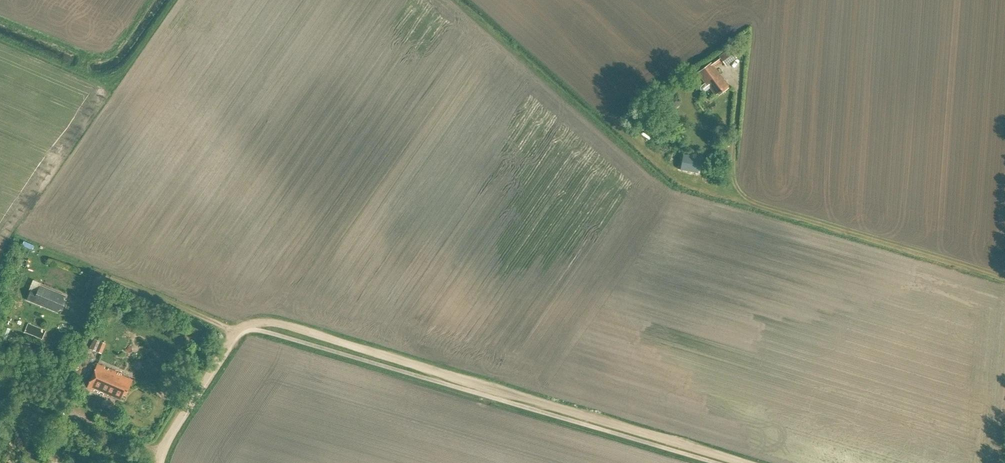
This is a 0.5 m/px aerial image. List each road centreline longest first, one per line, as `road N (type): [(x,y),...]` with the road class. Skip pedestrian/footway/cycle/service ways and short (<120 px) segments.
road 1 (track): [(158,462),(164,439),(232,333),(263,323),(736,462)]
road 2 (track): [(1004,276),(748,201),(733,166),(740,91)]

